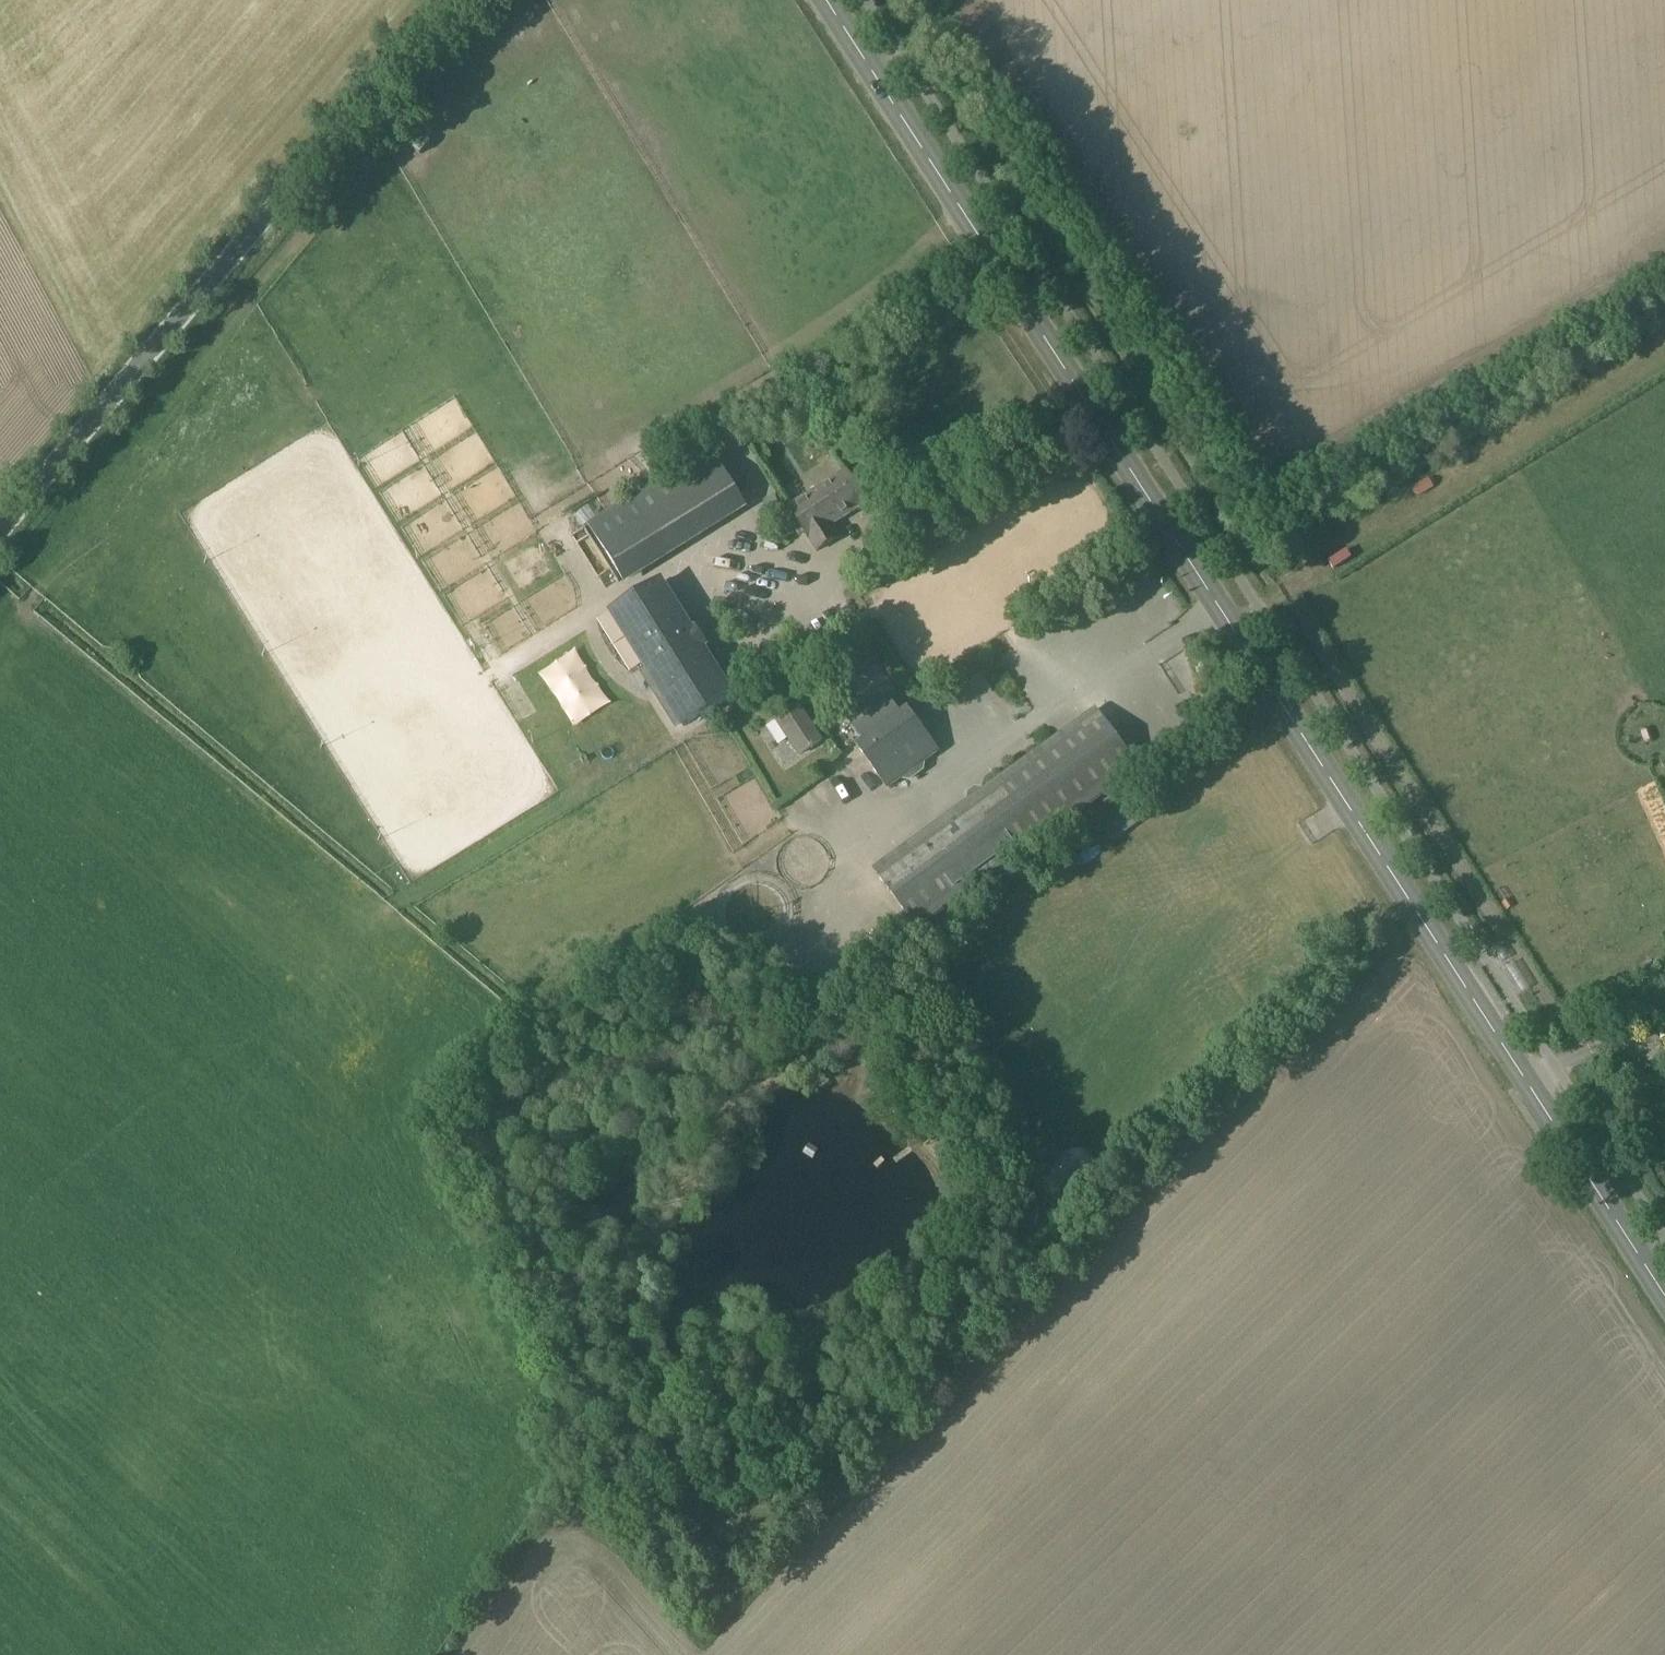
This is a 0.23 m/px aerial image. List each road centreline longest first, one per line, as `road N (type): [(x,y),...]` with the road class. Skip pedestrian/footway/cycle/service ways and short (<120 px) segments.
road 1 (secondary): [(1664,1296),(830,0)]
road 2 (unclassified): [(0,539),(449,0)]

